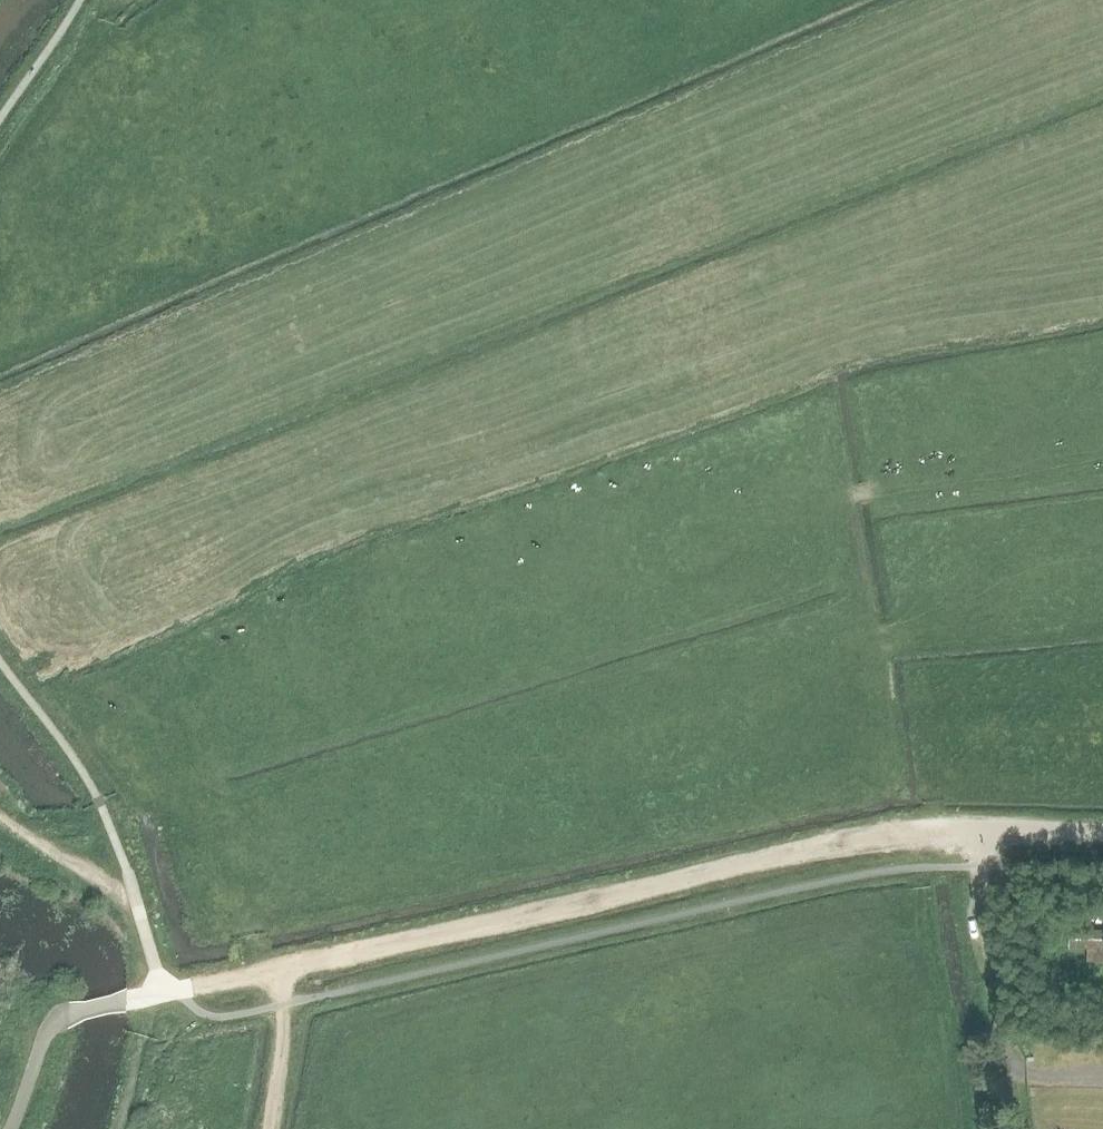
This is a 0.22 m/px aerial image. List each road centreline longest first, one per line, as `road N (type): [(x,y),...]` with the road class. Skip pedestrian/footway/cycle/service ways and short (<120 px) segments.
road 1 (track): [(953,828),(868,835),(283,968)]
road 2 (track): [(984,829),(985,897),(1009,1045),(1024,1045)]
road 3 (track): [(138,908),(0,815)]
road 4 (track): [(270,1128),(285,1035),(283,968)]
road 5 (unclassified): [(1102,832),(953,828)]
road 6 (unclassified): [(11,1128),(45,1033),(67,1012)]
road 7 (track): [(283,968),(161,991)]

